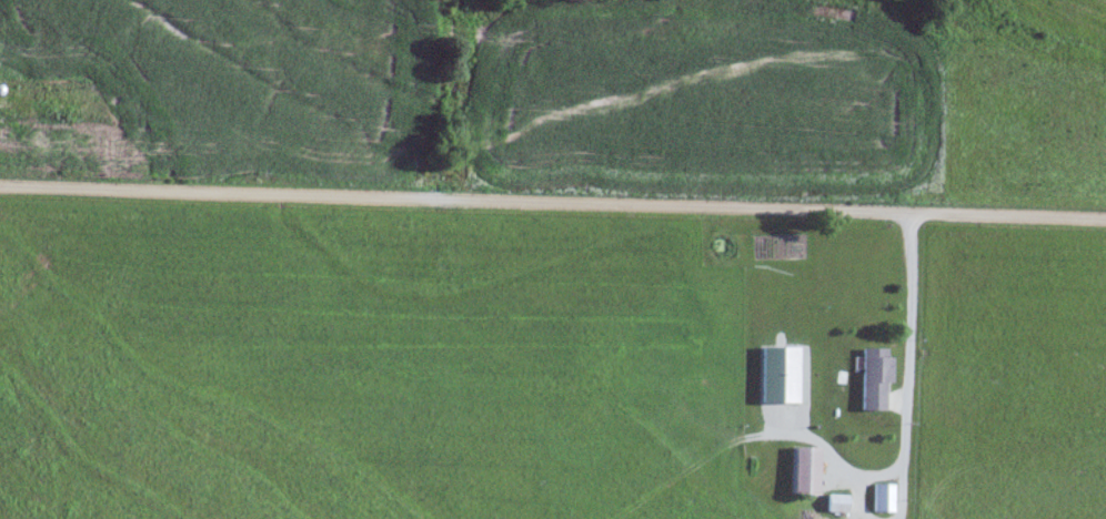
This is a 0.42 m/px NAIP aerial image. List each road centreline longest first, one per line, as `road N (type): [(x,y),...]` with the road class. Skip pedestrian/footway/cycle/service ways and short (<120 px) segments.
road 1 (residential): [(1105,223),(0,190)]

